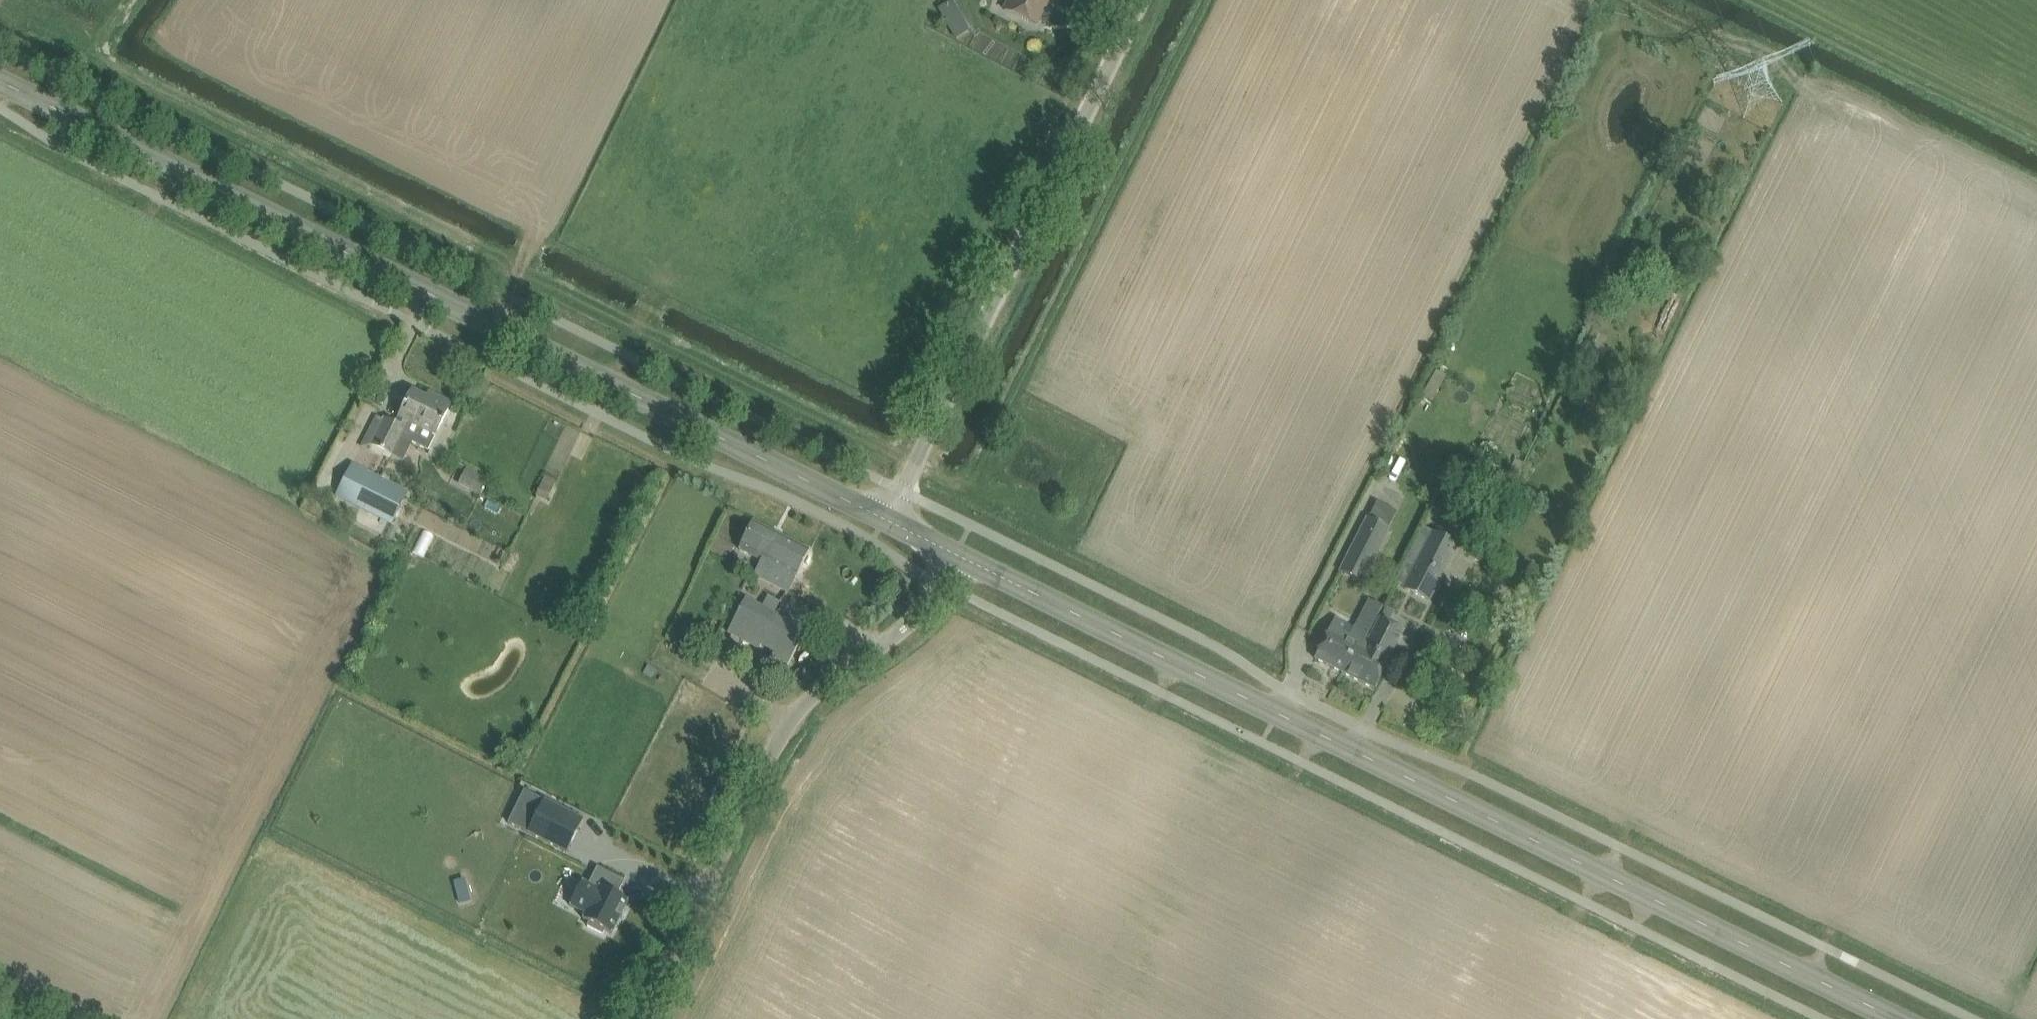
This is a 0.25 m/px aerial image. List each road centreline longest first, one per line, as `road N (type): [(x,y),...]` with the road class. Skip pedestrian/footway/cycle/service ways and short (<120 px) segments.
road 1 (tertiary): [(1899,1018),(958,557)]
road 2 (tertiary): [(888,523),(0,81)]
road 3 (unclassified): [(888,523),(1160,0)]
road 4 (unclassified): [(644,1018),(798,713),(912,619),(958,557)]

